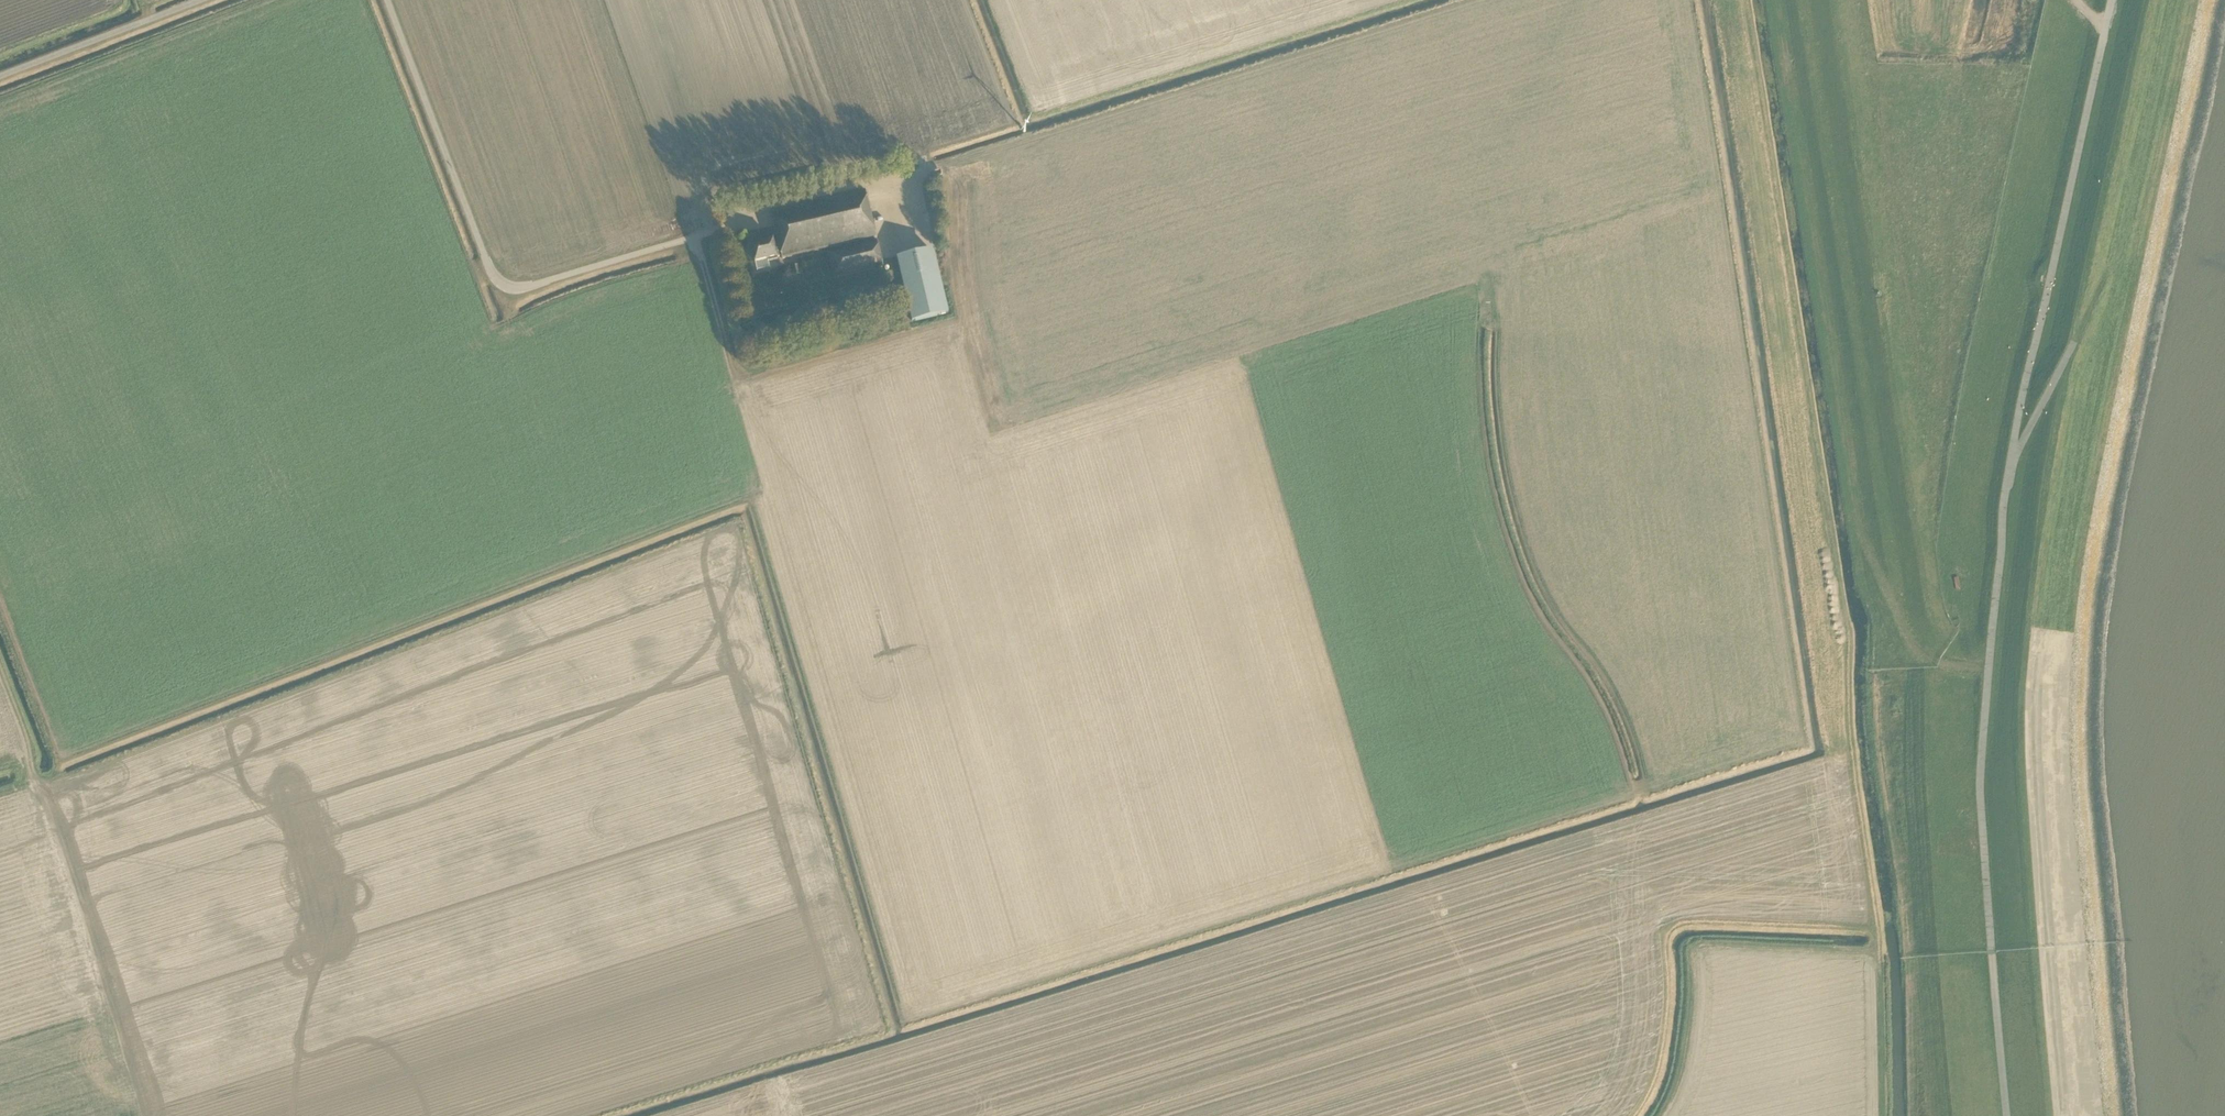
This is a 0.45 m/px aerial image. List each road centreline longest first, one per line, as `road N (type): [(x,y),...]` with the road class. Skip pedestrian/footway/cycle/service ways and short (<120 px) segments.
road 1 (unclassified): [(383,0),(492,274),(526,288),(702,233)]
road 2 (unclassified): [(0,80),(207,0)]

